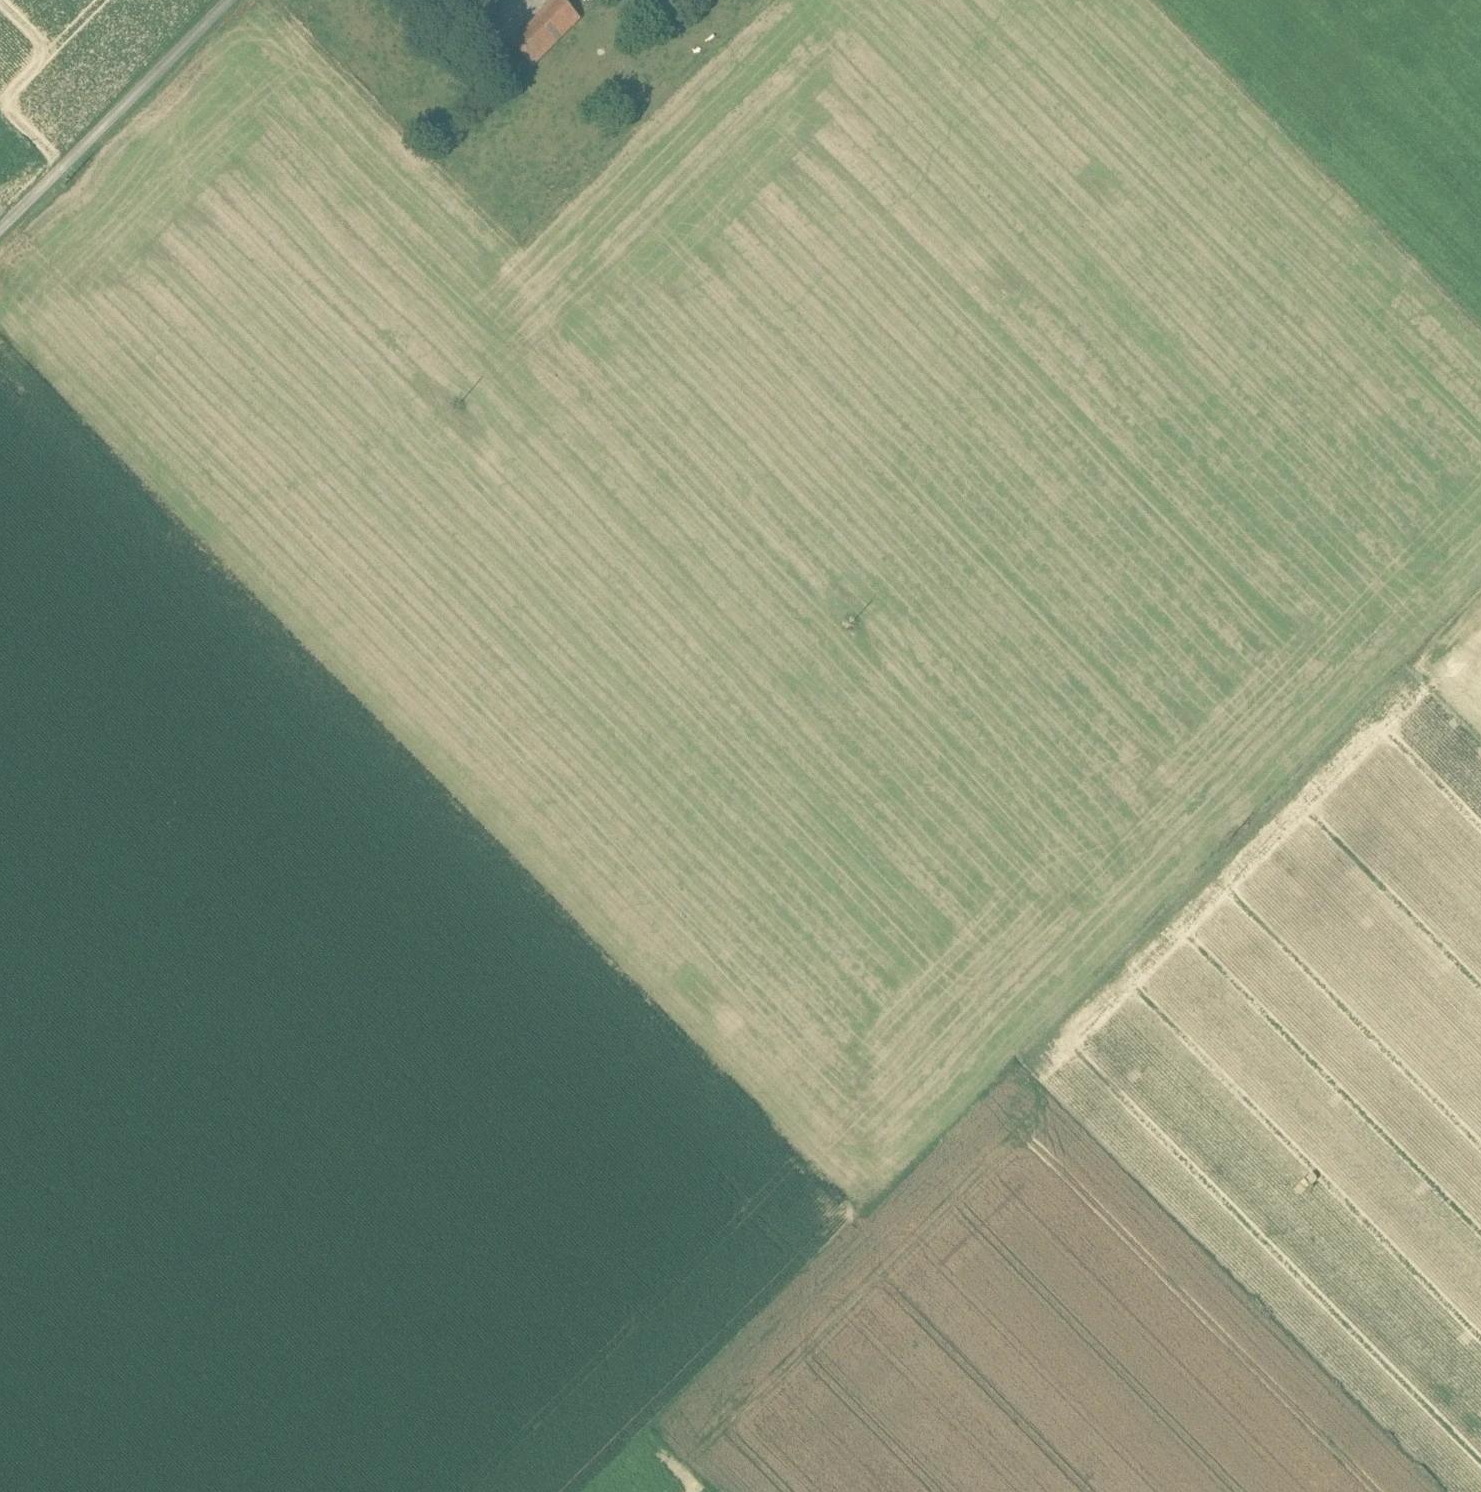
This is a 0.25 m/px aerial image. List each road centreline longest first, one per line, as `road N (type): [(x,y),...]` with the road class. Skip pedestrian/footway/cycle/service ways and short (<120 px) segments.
road 1 (unclassified): [(0,230),(231,0)]

